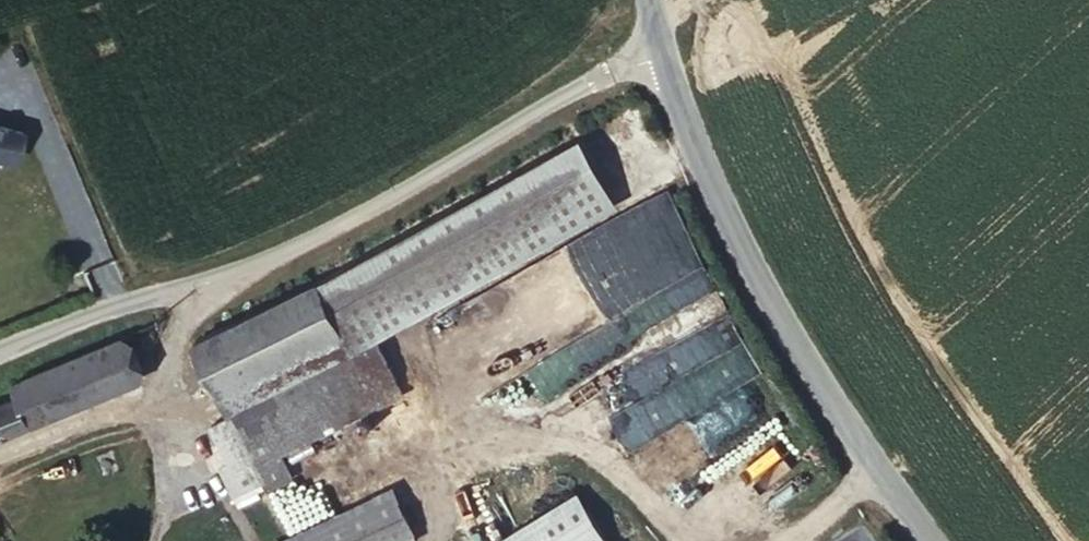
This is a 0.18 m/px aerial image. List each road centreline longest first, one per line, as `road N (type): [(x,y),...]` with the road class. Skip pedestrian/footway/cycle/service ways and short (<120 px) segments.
road 1 (unclassified): [(0,345),(101,302),(251,262),(437,168),(661,28)]
road 2 (tertiary): [(939,540),(837,409),(661,28)]

